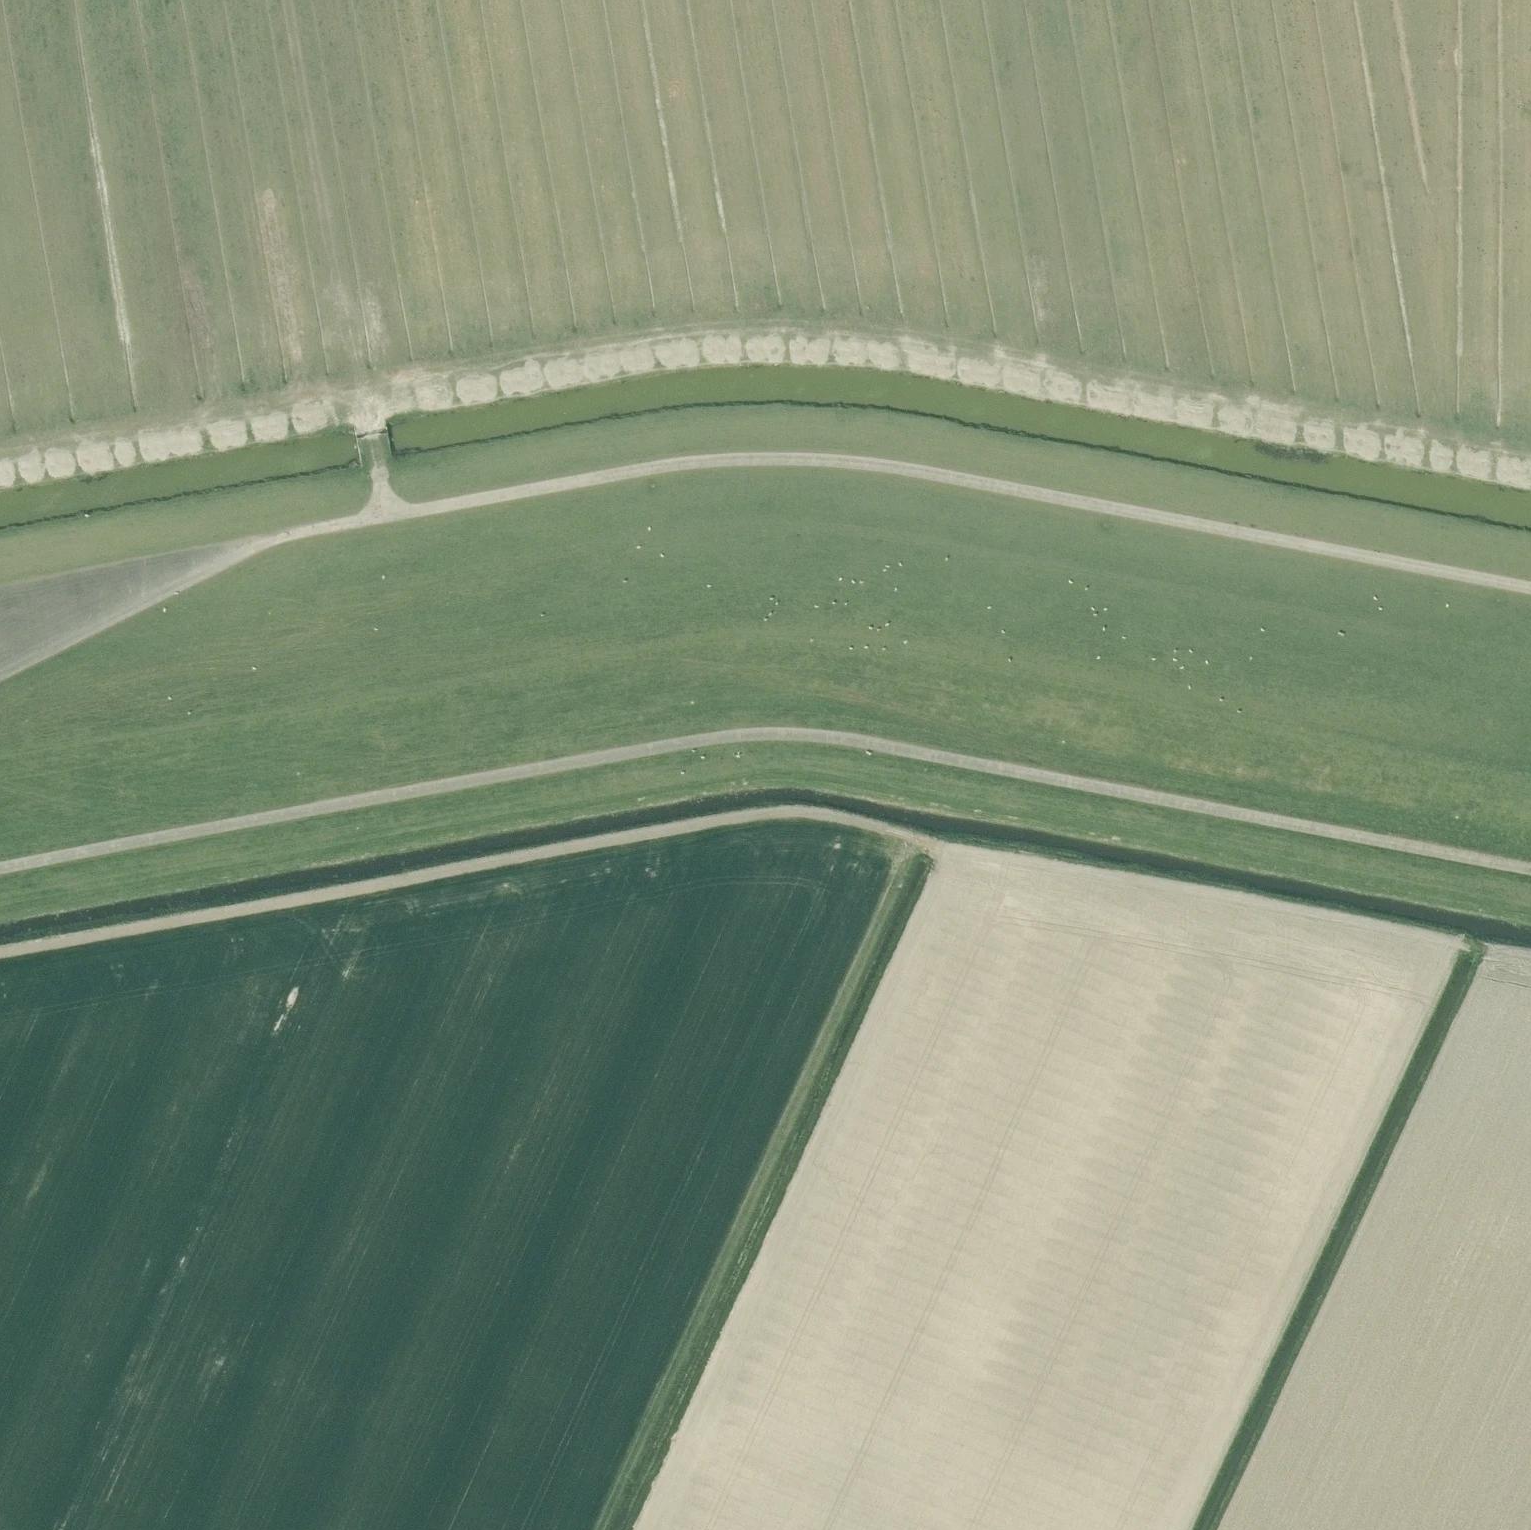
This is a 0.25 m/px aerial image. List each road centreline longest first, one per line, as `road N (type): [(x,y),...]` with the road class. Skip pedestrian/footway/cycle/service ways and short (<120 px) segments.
road 1 (unclassified): [(1530,868),(844,738),(755,733),(0,869)]

